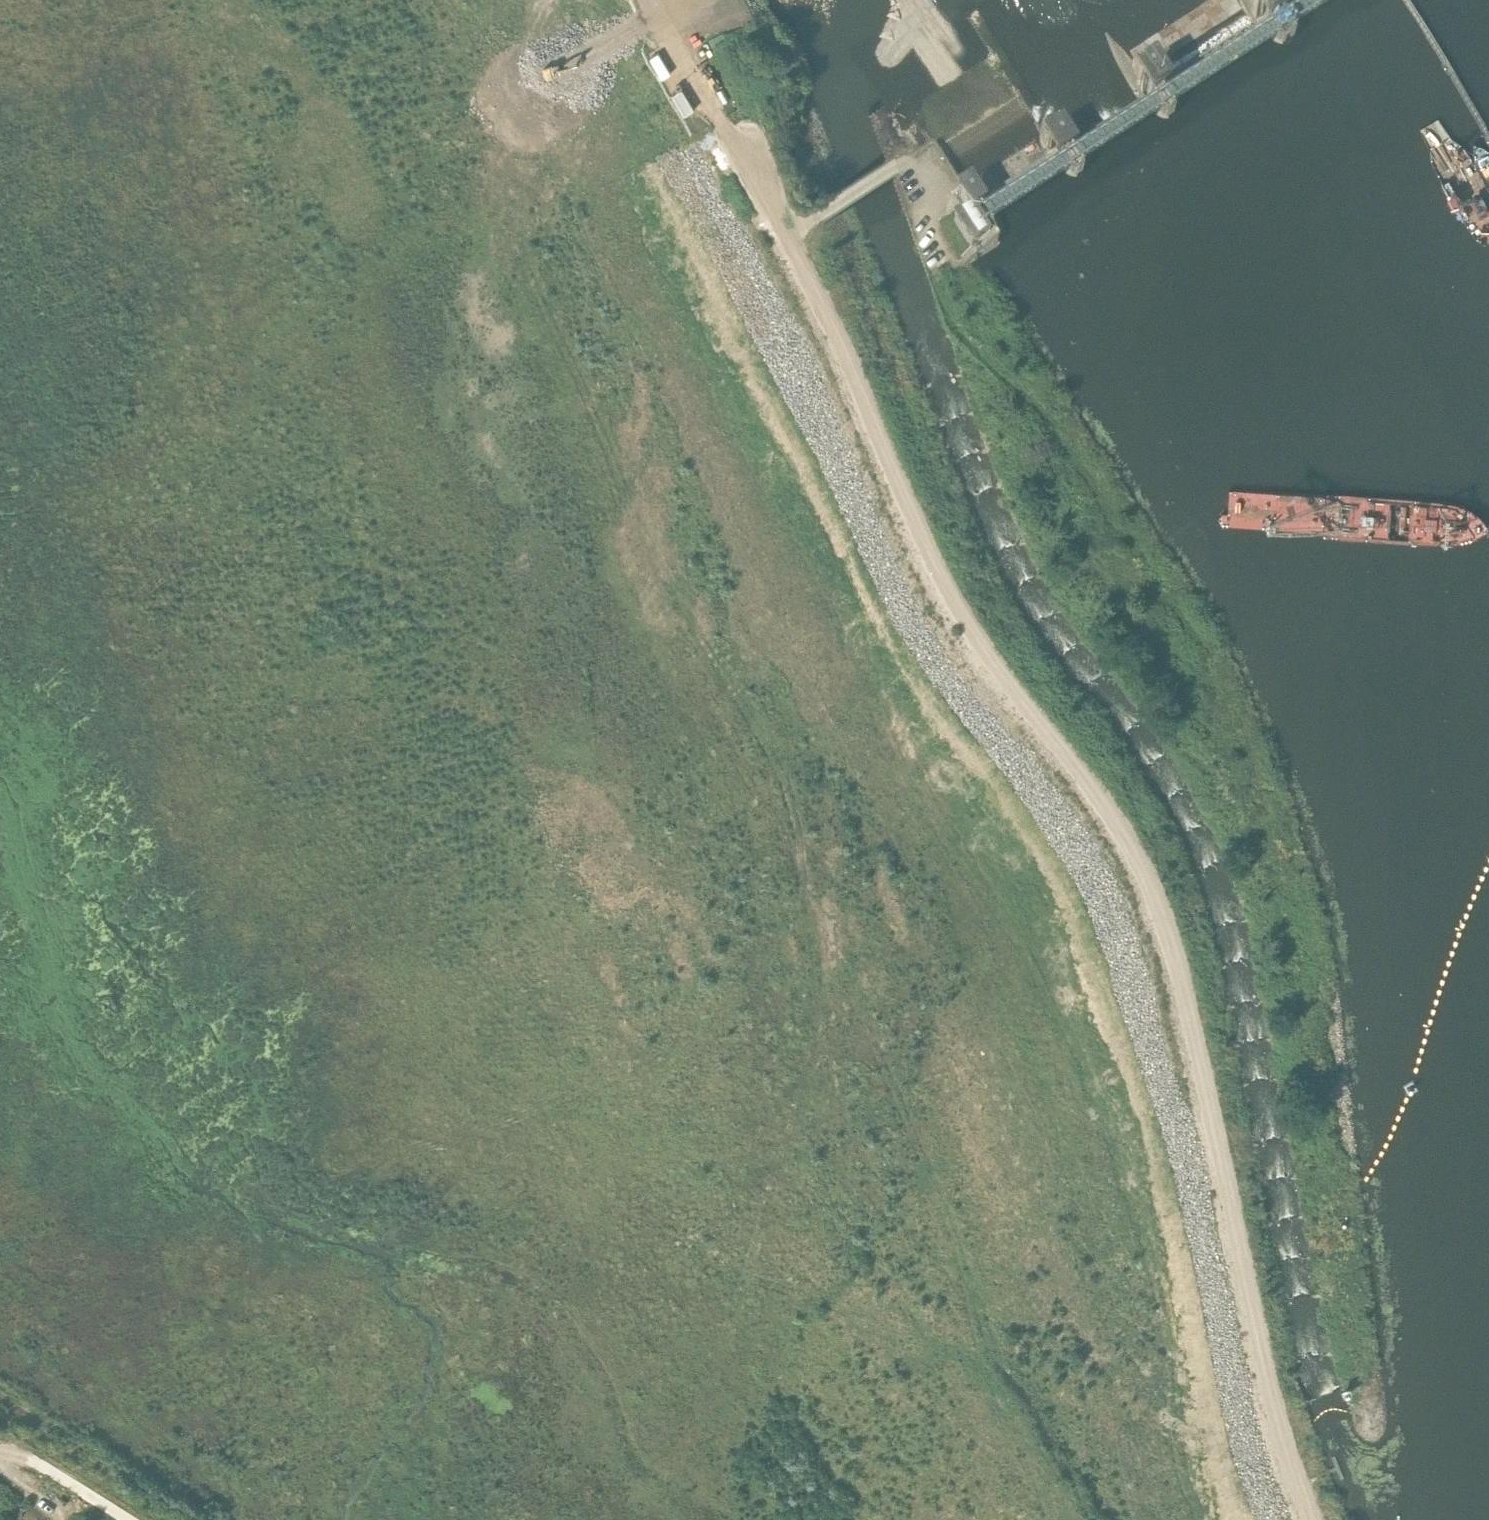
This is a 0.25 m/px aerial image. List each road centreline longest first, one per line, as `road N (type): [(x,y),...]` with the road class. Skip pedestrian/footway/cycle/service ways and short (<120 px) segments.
road 1 (track): [(725,137),(647,29),(596,0)]

